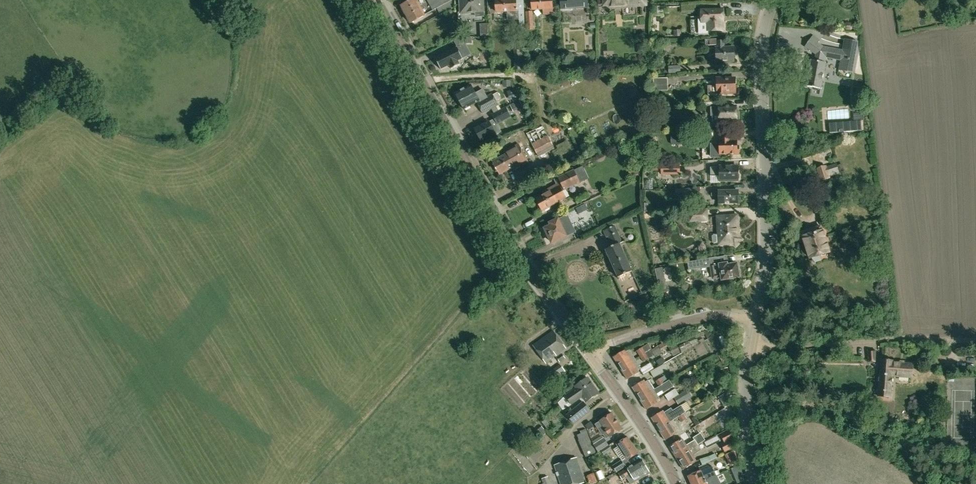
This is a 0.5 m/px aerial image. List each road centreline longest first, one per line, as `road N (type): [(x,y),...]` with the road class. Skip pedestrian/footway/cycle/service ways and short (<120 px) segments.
road 1 (tertiary): [(592,355),(516,249),(379,0)]
road 2 (unclassified): [(757,318),(765,257),(763,32),(773,0)]
road 3 (unclassified): [(752,345),(960,340)]
road 4 (residential): [(757,318),(715,314),(592,355)]
road 5 (tertiary): [(677,483),(592,355)]
road 6 (unclassified): [(755,483),(744,424),(752,345)]

